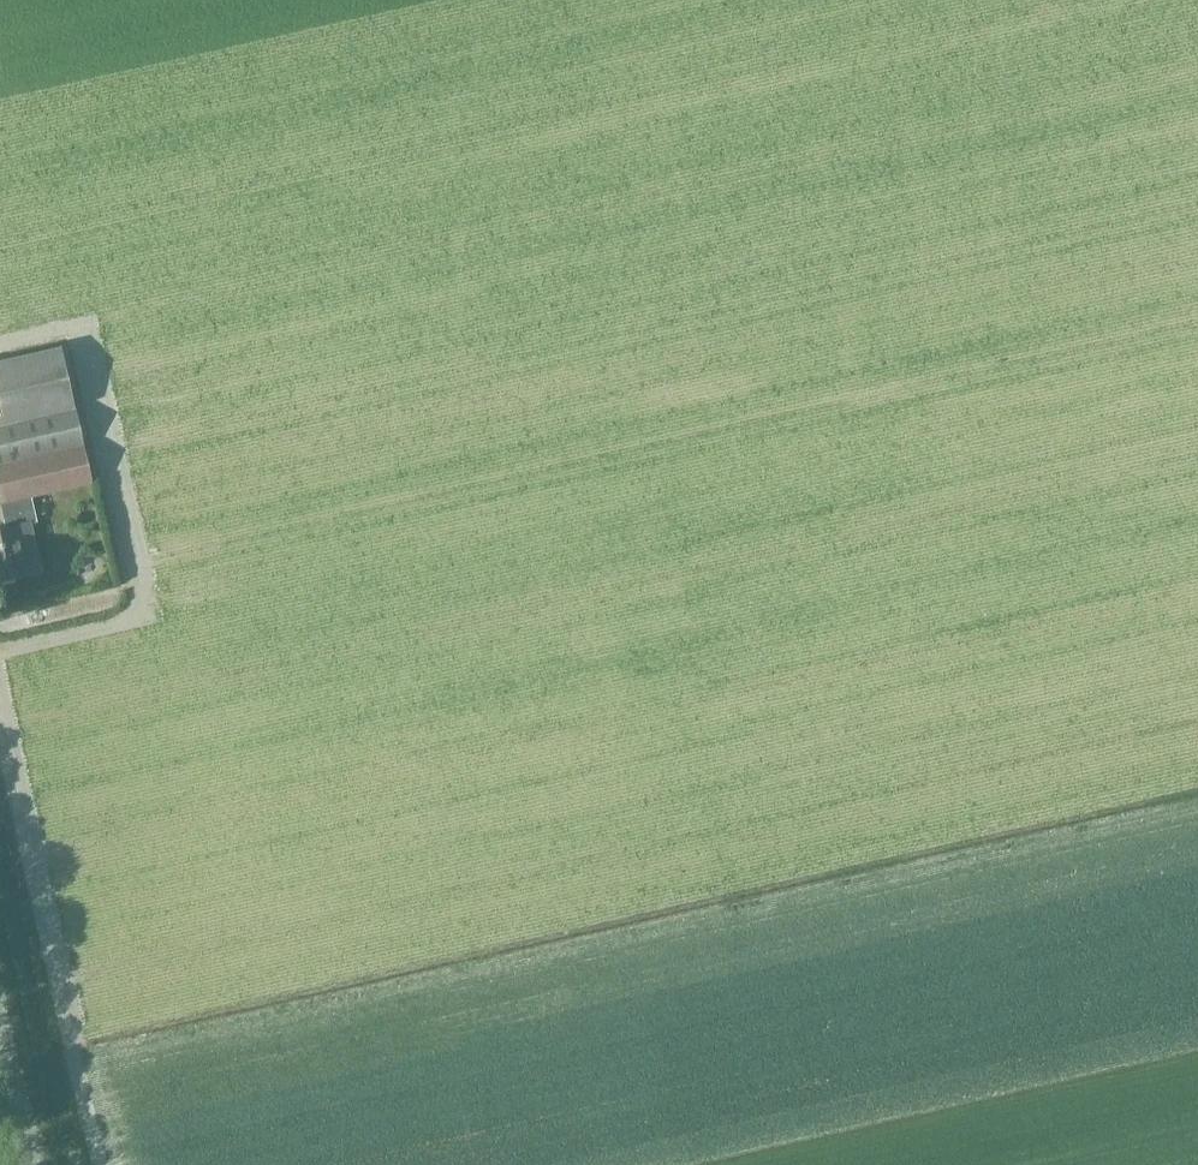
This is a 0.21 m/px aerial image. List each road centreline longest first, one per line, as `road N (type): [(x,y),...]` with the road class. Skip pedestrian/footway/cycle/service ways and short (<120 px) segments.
road 1 (unclassified): [(30,1164),(0,1033)]

